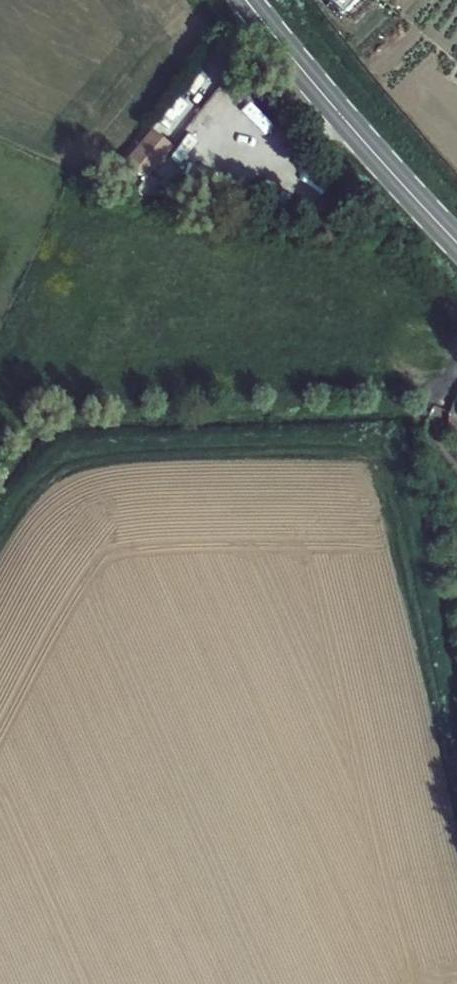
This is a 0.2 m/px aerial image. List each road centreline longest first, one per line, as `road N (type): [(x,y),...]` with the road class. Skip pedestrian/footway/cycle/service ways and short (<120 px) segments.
road 1 (tertiary): [(456,240),(246,0)]

